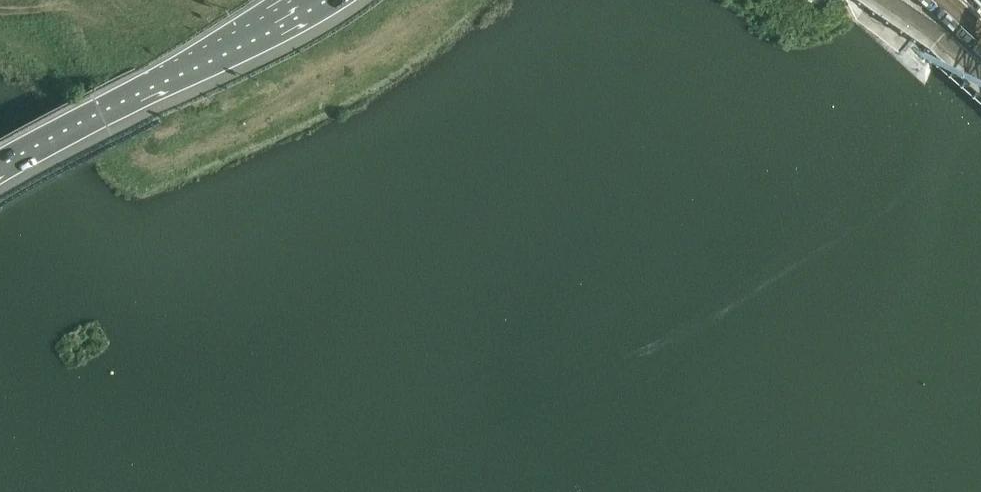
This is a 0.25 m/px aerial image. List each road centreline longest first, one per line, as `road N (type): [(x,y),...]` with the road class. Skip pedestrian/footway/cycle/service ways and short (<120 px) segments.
road 1 (motorway): [(0,165),(313,0)]

